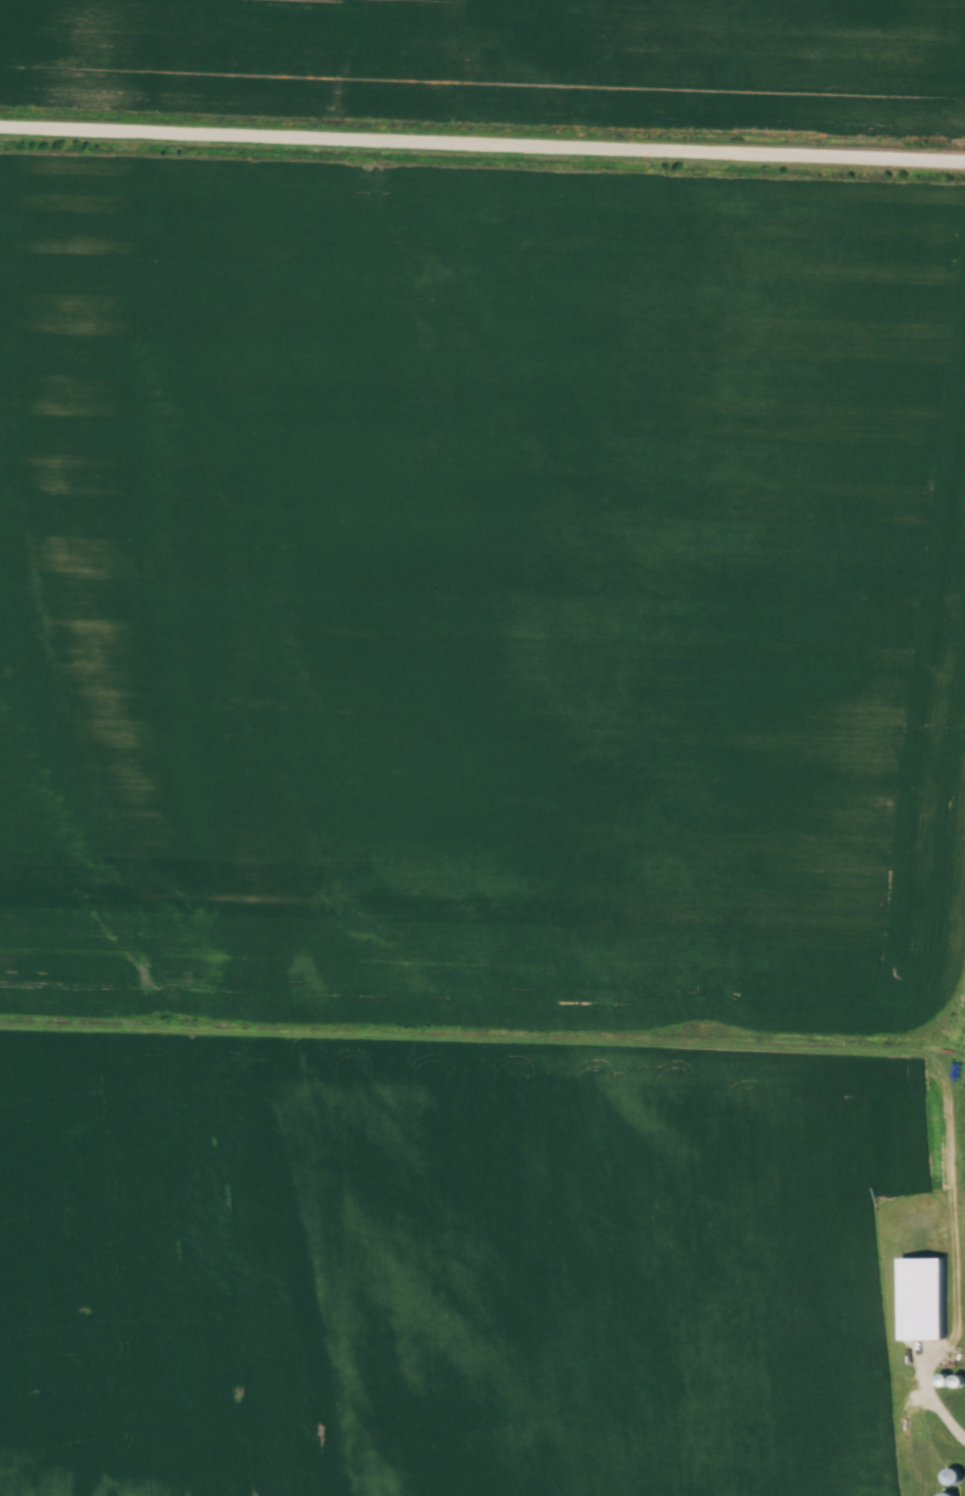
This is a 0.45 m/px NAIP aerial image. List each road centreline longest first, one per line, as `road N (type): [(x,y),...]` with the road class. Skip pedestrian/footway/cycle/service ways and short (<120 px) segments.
road 1 (residential): [(964,162),(0,124)]

